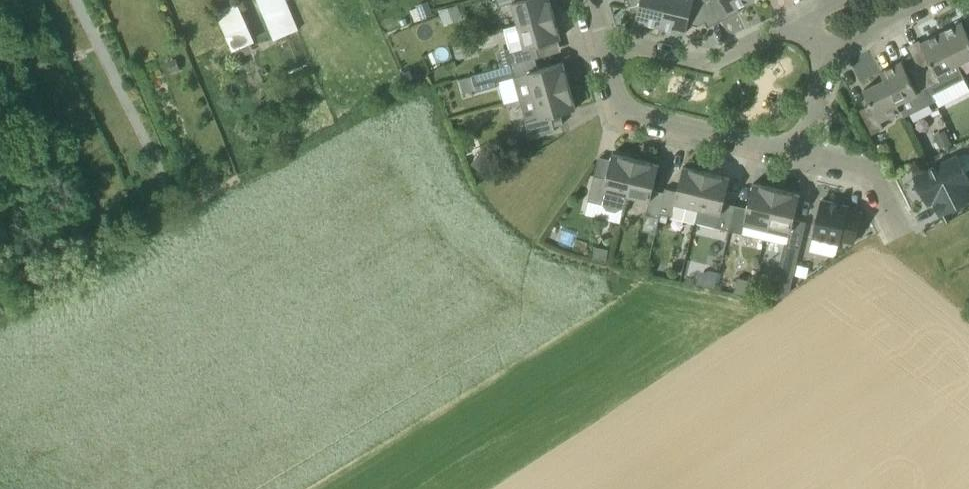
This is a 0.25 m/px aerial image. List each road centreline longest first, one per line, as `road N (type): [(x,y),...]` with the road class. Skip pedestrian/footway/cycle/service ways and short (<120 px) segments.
road 1 (residential): [(799,154),(630,112),(617,96),(606,54)]
road 2 (residential): [(606,54),(626,48),(710,67),(807,20)]
road 3 (residential): [(905,235),(872,172),(799,154)]

